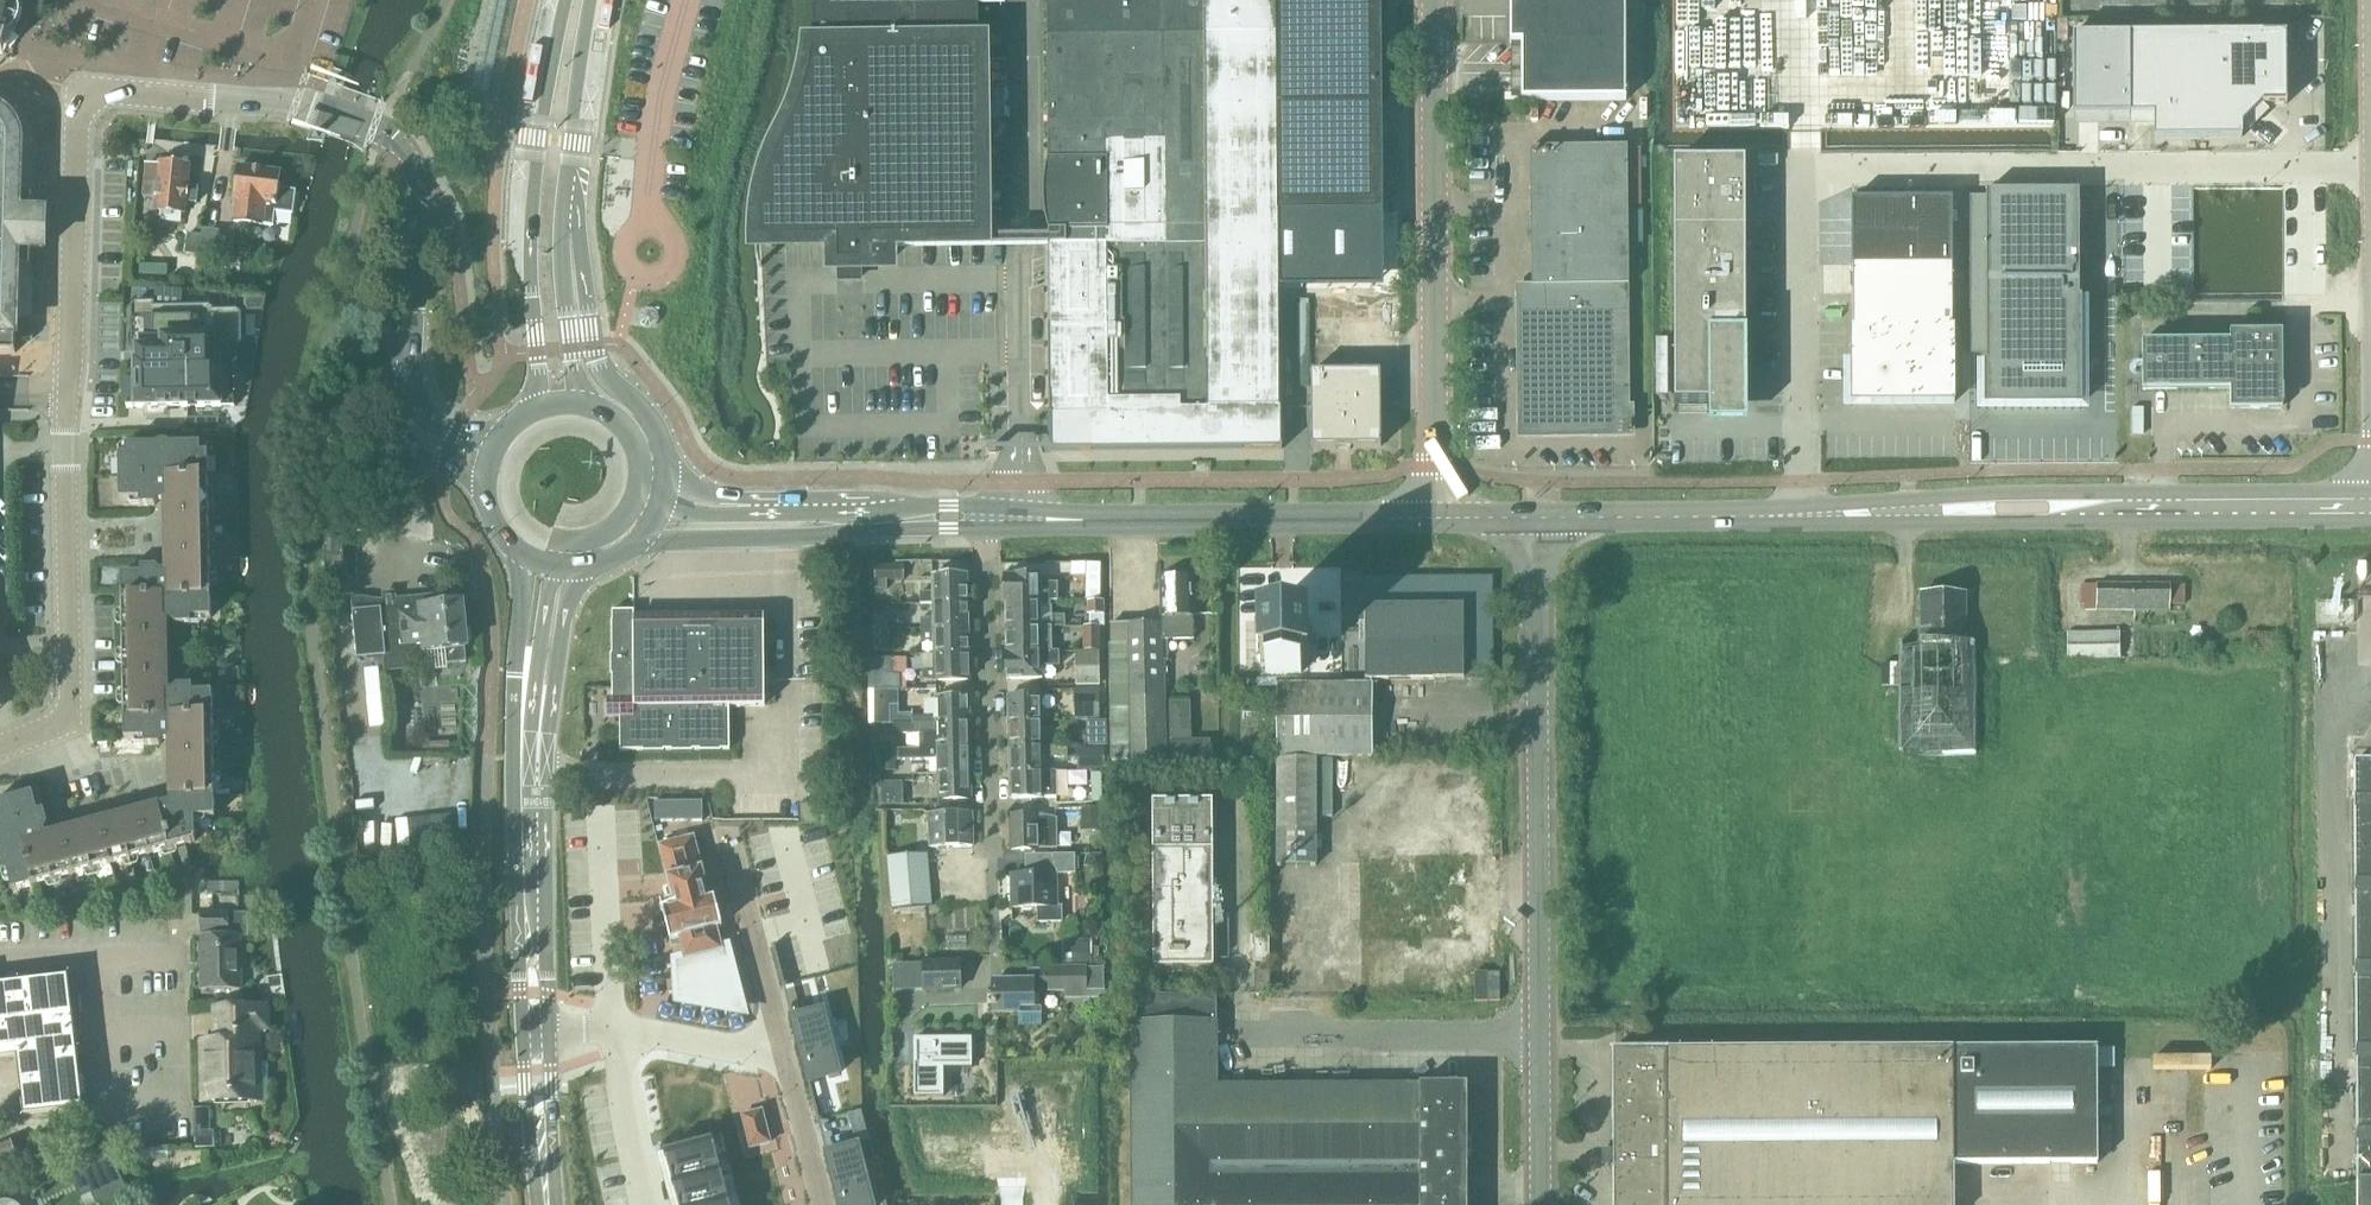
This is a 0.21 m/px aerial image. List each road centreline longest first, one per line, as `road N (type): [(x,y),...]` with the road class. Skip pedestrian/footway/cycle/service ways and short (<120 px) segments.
road 1 (unclassified): [(1541,1204),(1542,516)]
road 2 (residential): [(403,402),(415,189),(399,146),(302,107),(87,89),(80,94)]
road 3 (unclassified): [(1437,518),(1438,0)]
road 4 (tertiary): [(984,515),(1437,518)]
road 5 (tertiary): [(564,0),(530,235),(537,352),(527,412)]
road 6 (residential): [(0,750),(68,714),(68,394)]
road 7 (tertiary): [(1542,516),(1928,511)]
road 8 (tertiary): [(633,548),(959,528),(984,515)]
road 9 (unclassified): [(991,857),(984,515)]
road 10 (residential): [(68,394),(80,94)]
road 11 (tertiary): [(511,544),(523,587),(514,766),(522,831)]
road 12 (tertiary): [(2088,507),(2370,506)]
road 13 (tertiary): [(572,263),(578,118),(599,0)]
road 14 (residential): [(783,1051),(546,1029)]
road 15 (tertiary): [(667,452),(653,417),(601,371),(572,263)]
road 16 (tertiary): [(984,515),(959,507),(774,506)]
road 17 (tertiary): [(522,1029),(539,1204)]
road 18 (tertiary): [(558,1204),(546,1029)]
road 19 (tertiary): [(2088,507),(2050,494),(1995,495),(1928,511)]
road 20 (tertiary): [(1928,511),(2048,522),(2088,507)]
road 21 (residential): [(783,1051),(821,1204)]
road 22 (tertiary): [(600,408),(570,347),(572,263)]
road 23 (tertiary): [(544,696),(572,594),(593,567)]
road 24 (tertiary): [(522,831),(544,696)]
road 25 (unclassified): [(403,402),(408,448),(484,489)]
road 26 (tertiary): [(544,696),(543,633),(556,567)]
road 27 (tertiary): [(774,506),(700,492),(667,452)]
road 28 (tertiary): [(546,1029),(542,966),(526,904)]
road 29 (tertiary): [(556,567),(568,550),(616,527),(642,482)]
road 30 (tertiary): [(526,904),(522,1029)]

